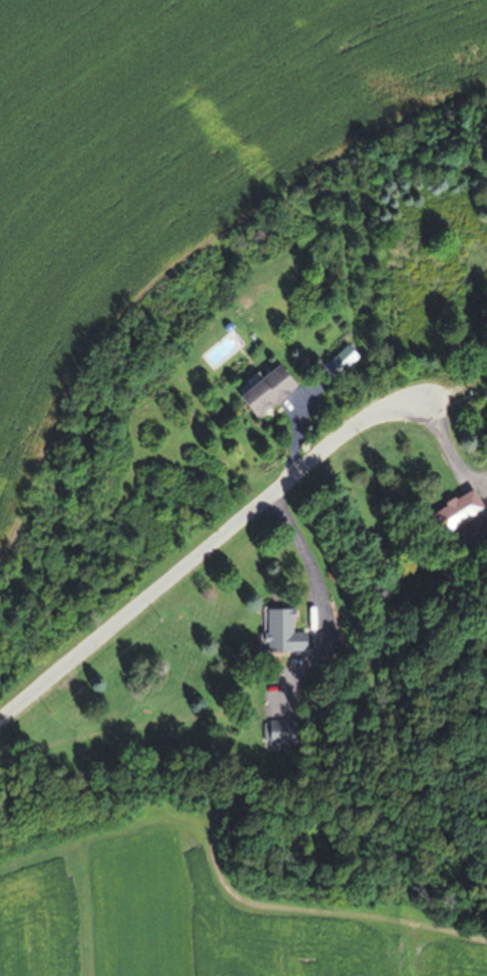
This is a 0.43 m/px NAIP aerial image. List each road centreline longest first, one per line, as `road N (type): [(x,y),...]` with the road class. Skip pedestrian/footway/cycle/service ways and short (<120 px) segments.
road 1 (residential): [(0,722),(316,457),(381,414),(428,402)]

